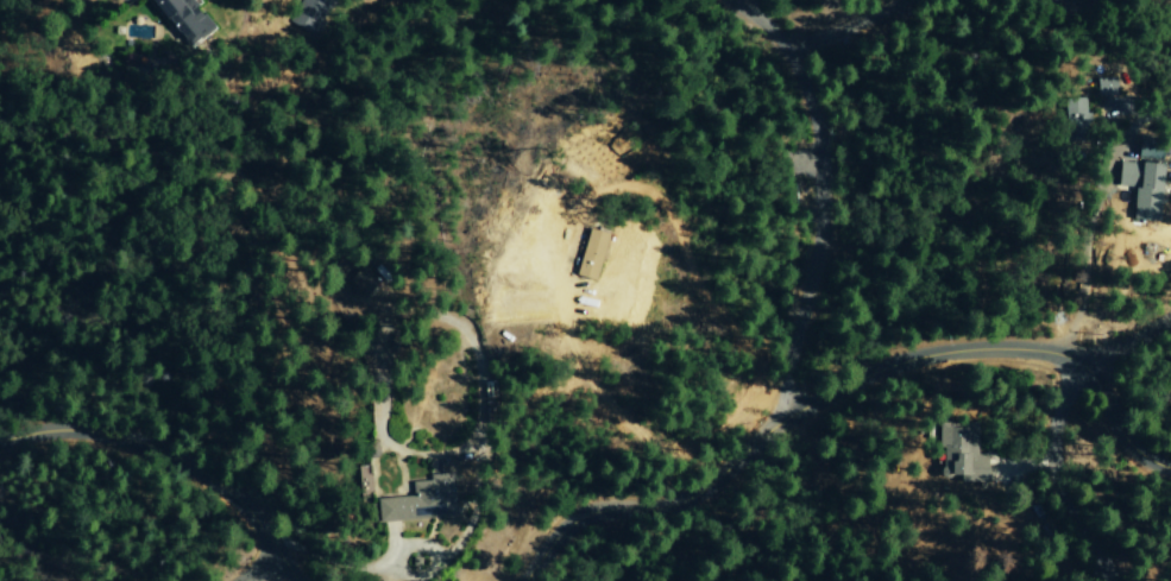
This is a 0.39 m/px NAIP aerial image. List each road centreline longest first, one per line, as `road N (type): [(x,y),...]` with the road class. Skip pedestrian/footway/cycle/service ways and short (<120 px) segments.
road 1 (tertiary): [(520,580),(548,531),(579,516),(680,509),(732,493),(776,419),(899,358),(1007,347),(1069,355),(1090,370),(1101,432),(1123,454),(1170,471)]
road 2 (residential): [(776,419),(827,238),(810,141),(743,0)]
road 3 (tertiary): [(0,445),(89,435),(210,471),(299,580)]
road 4 (residential): [(1109,580),(1060,495),(1058,430),(1069,355)]

